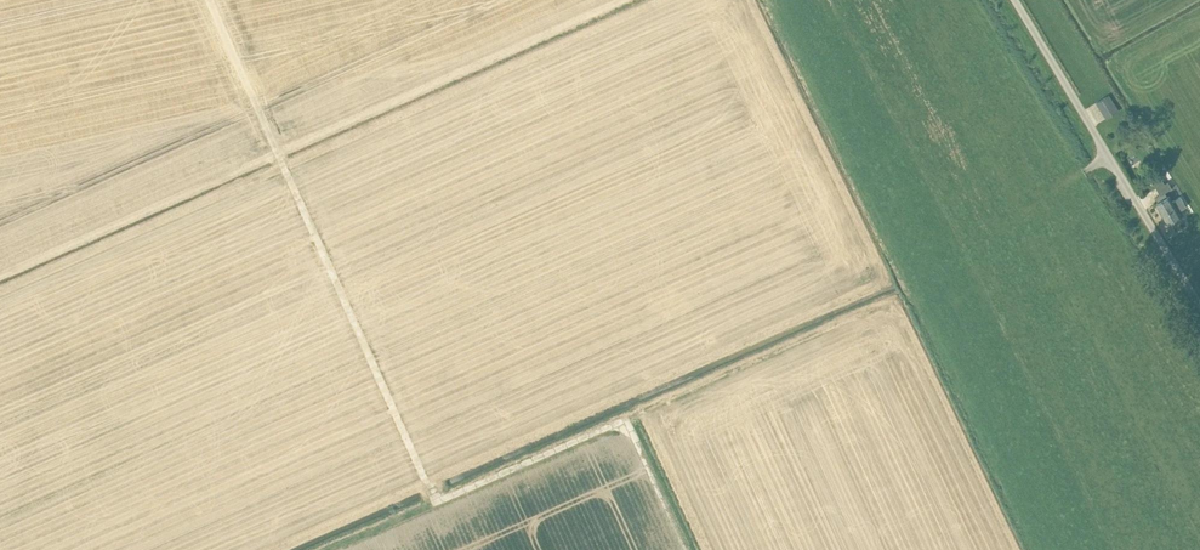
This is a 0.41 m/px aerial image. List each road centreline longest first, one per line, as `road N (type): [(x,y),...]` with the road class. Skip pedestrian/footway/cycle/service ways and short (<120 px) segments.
road 1 (unclassified): [(1199,297),(1017,0)]

